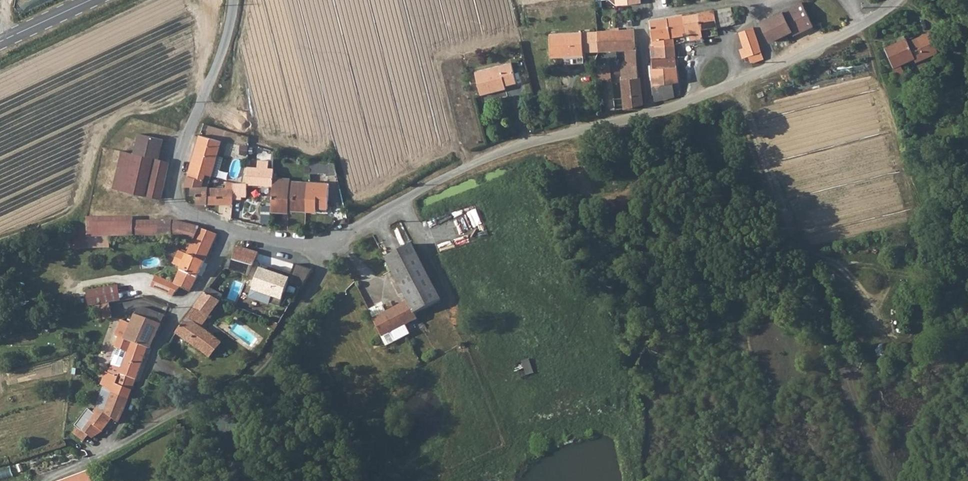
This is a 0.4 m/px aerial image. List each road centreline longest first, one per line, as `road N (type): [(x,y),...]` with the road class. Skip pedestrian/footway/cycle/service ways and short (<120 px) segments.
road 1 (unclassified): [(895,0),(857,26),(714,91),(500,153),(349,230),(282,243),(229,231),(177,200),(181,154),(232,0)]
road 2 (track): [(733,83),(791,233),(812,255),(852,273),(871,299)]

